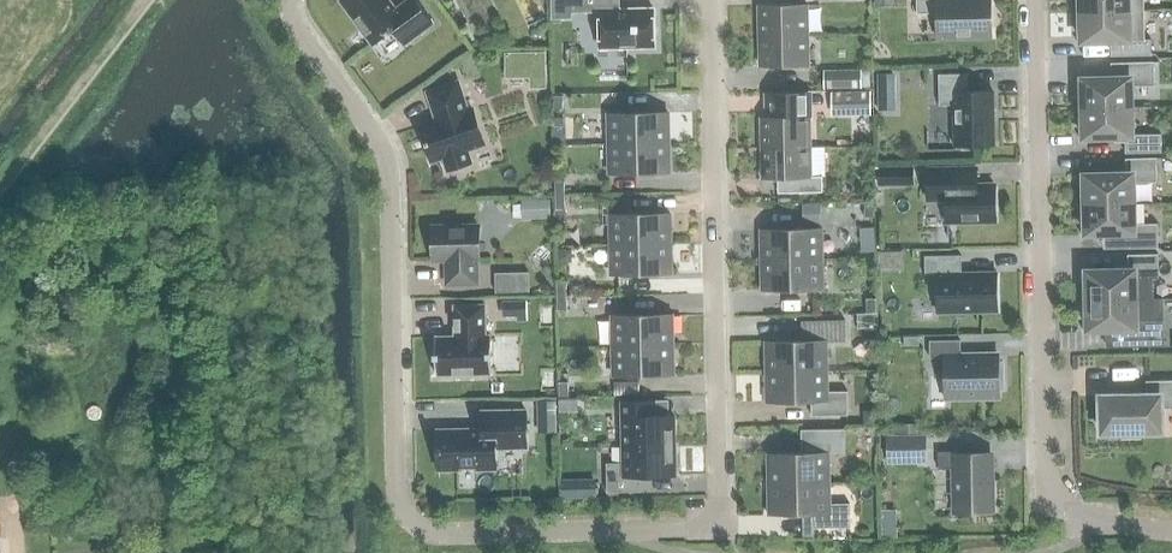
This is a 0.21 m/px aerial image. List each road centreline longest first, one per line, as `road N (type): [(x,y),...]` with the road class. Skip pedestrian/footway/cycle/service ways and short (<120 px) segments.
road 1 (residential): [(707,0),(723,527),(437,533),(404,514),(398,495),(383,147),(298,24),(293,0)]
road 2 (residential): [(1171,532),(1087,517),(1044,493),(1030,0)]

